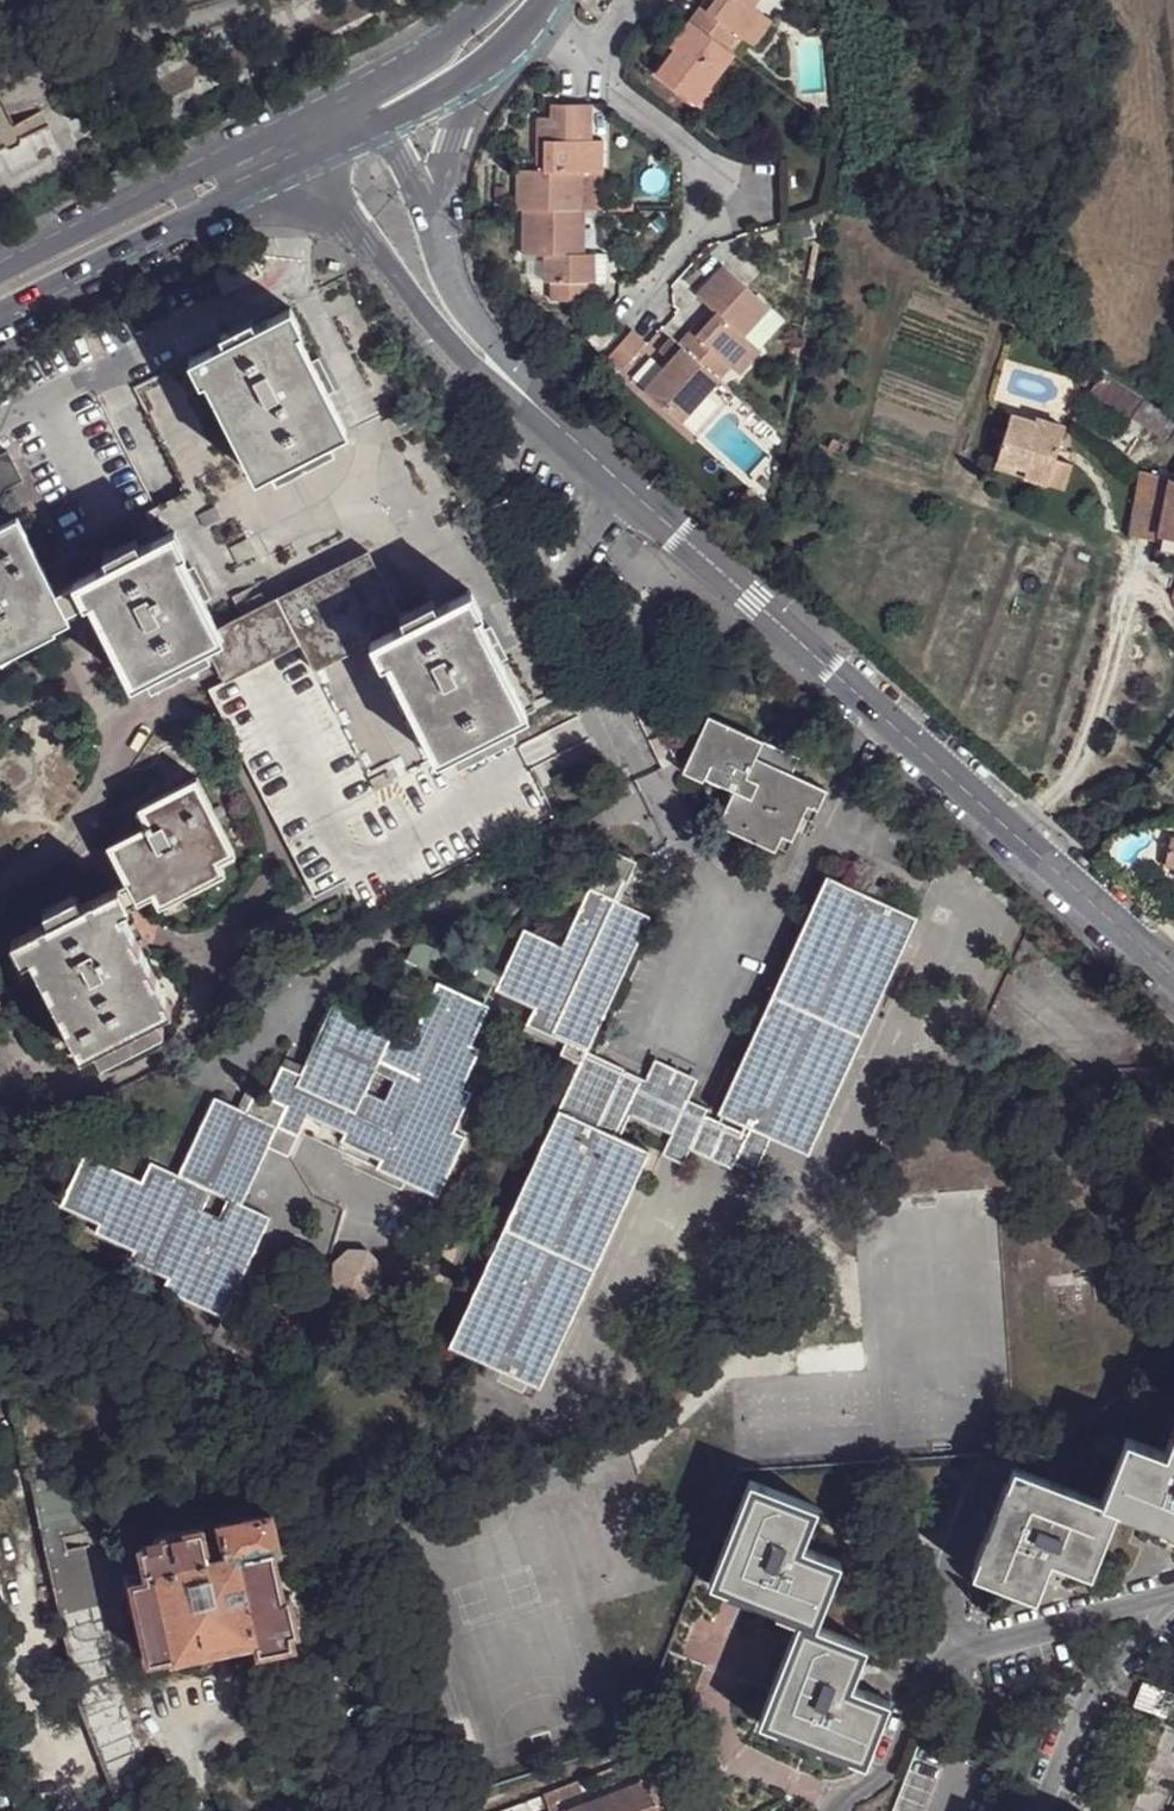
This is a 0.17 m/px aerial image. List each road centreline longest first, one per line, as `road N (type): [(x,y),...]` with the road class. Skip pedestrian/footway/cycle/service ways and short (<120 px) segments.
road 1 (residential): [(522,397),(1173,979)]
road 2 (tertiary): [(332,110),(0,272)]
road 3 (residential): [(0,105),(123,46),(267,0)]
road 4 (tertiary): [(0,318),(250,195)]
road 5 (residential): [(348,227),(445,339),(522,397)]
road 6 (residential): [(441,266),(451,156),(491,62)]
road 7 (tertiary): [(489,0),(456,32),(332,110)]
road 8 (residential): [(522,397),(441,266)]
road 9 (residential): [(441,266),(404,161),(380,131)]
road 10 (tertiary): [(380,131),(491,62)]
road 11 (unclassified): [(205,1810),(204,1767),(185,1692)]

